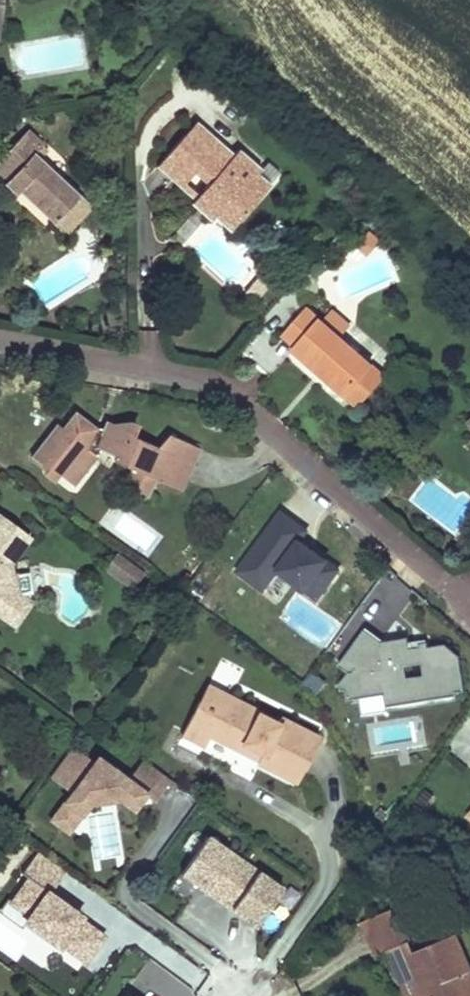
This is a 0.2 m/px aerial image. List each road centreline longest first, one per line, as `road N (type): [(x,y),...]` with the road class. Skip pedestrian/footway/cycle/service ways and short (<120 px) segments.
road 1 (residential): [(469,590),(448,587),(250,407),(200,382),(0,342)]

